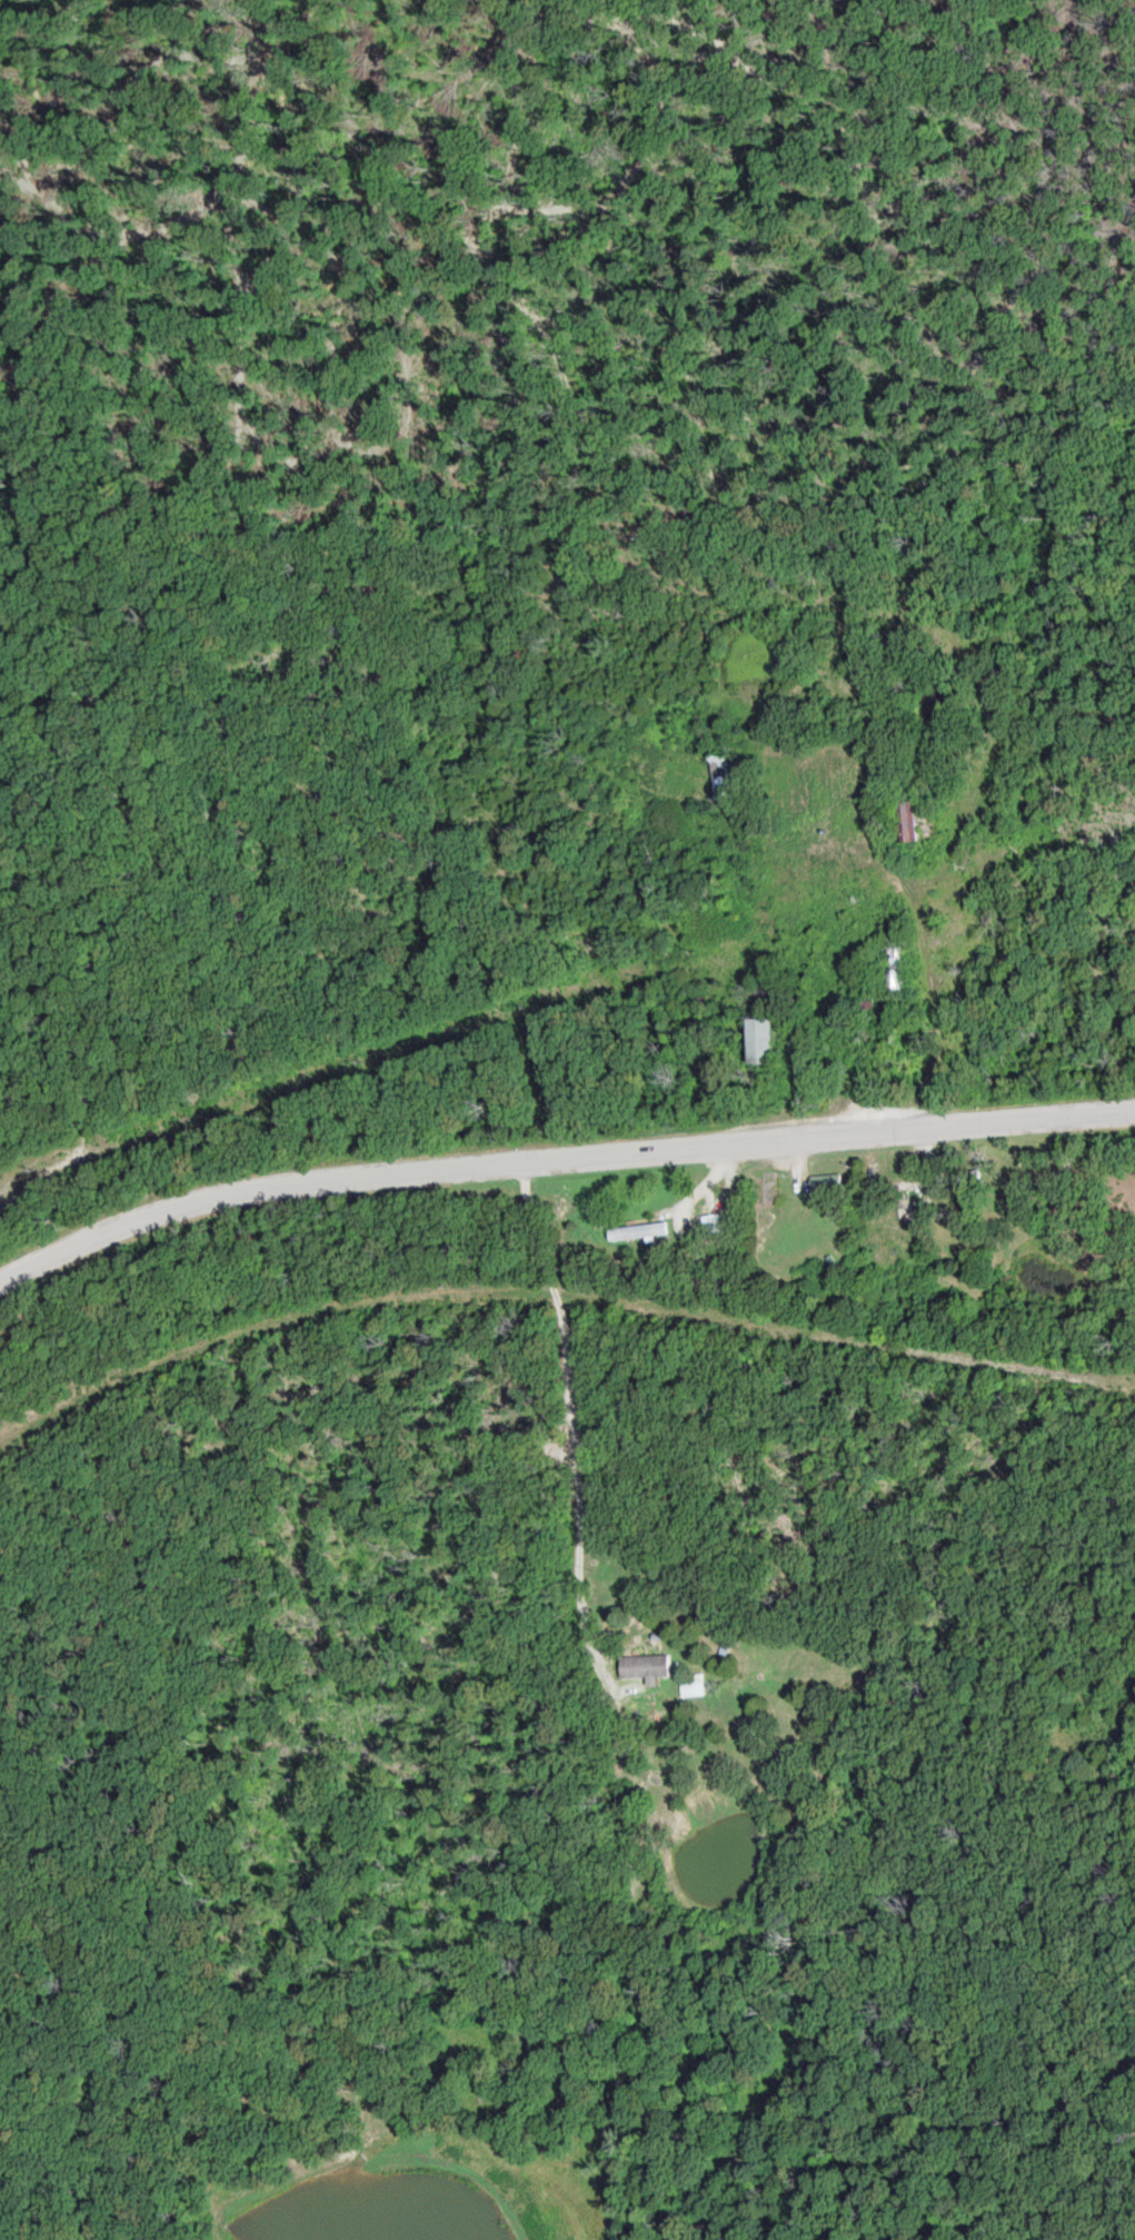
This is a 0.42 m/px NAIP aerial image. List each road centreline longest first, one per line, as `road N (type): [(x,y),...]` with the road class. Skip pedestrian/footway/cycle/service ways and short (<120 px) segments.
road 1 (tertiary): [(0,1284),(167,1209),(306,1182),(1134,1109)]

